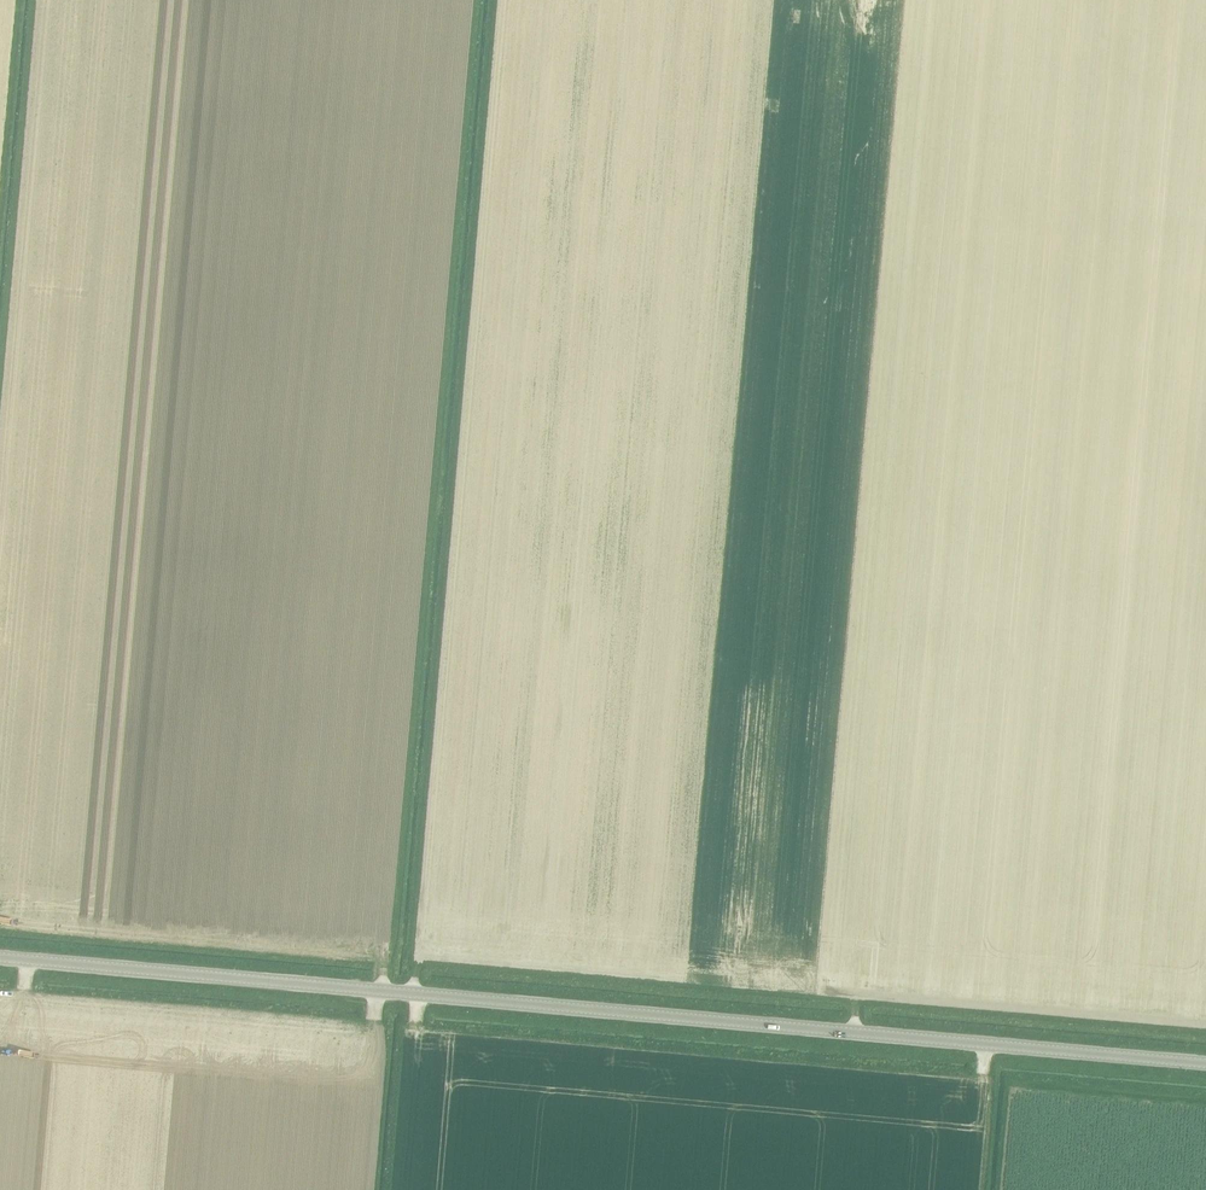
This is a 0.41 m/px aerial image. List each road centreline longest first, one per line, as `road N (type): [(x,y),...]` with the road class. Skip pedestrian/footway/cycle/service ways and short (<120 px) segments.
road 1 (secondary): [(1205,1064),(0,957)]

